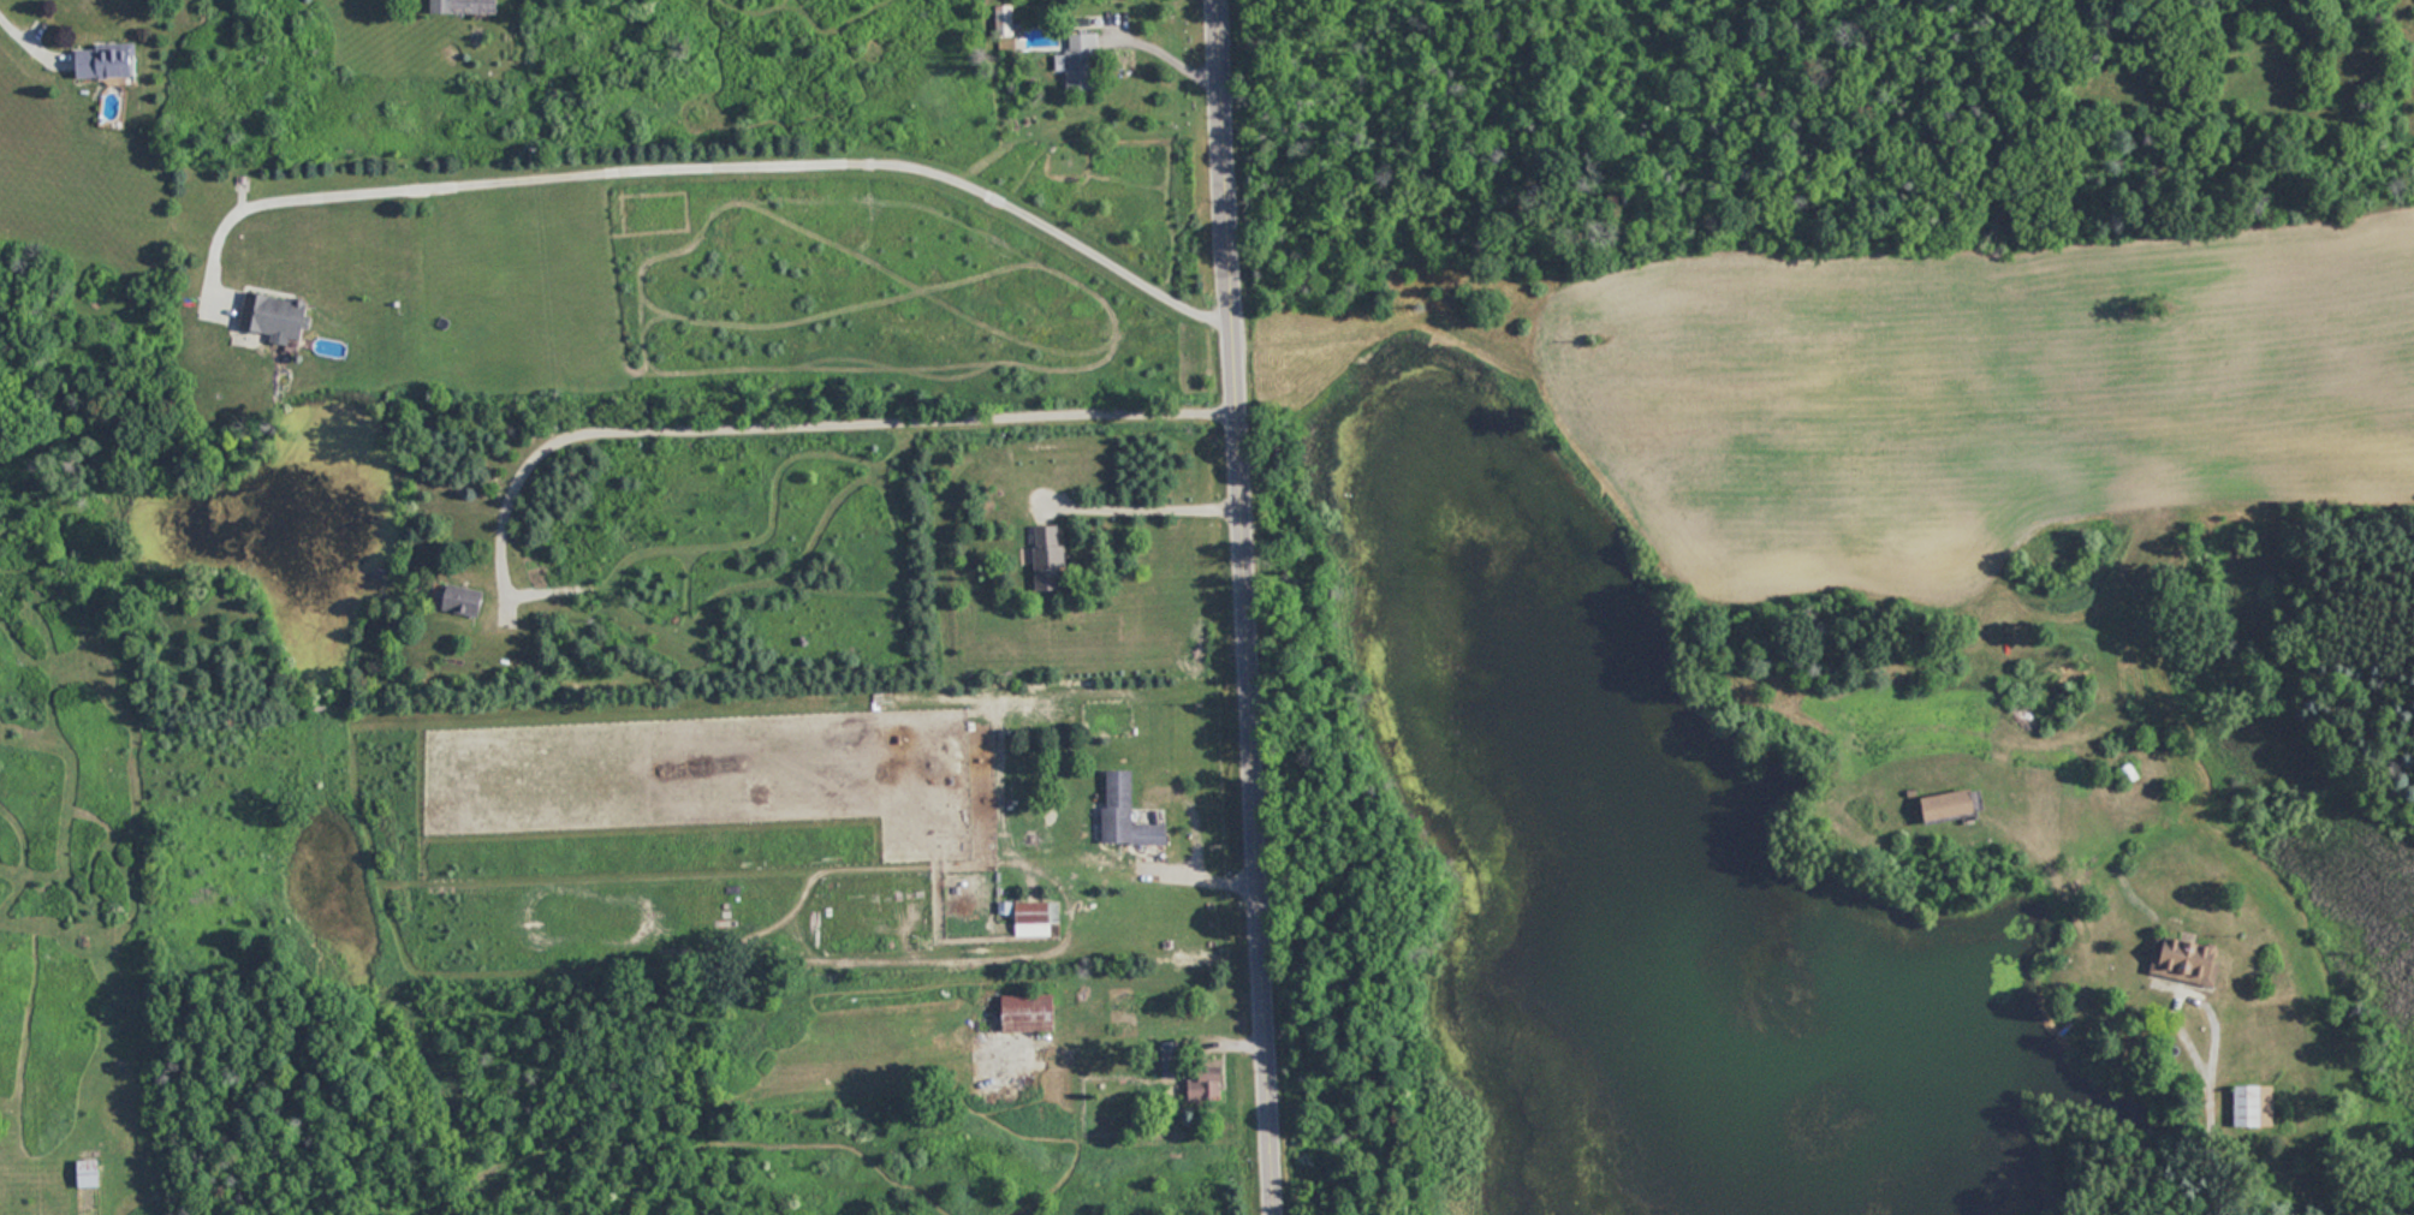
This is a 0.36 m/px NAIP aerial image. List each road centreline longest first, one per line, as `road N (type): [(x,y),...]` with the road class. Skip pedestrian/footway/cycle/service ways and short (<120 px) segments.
road 1 (residential): [(1283,1214),(1223,0)]

